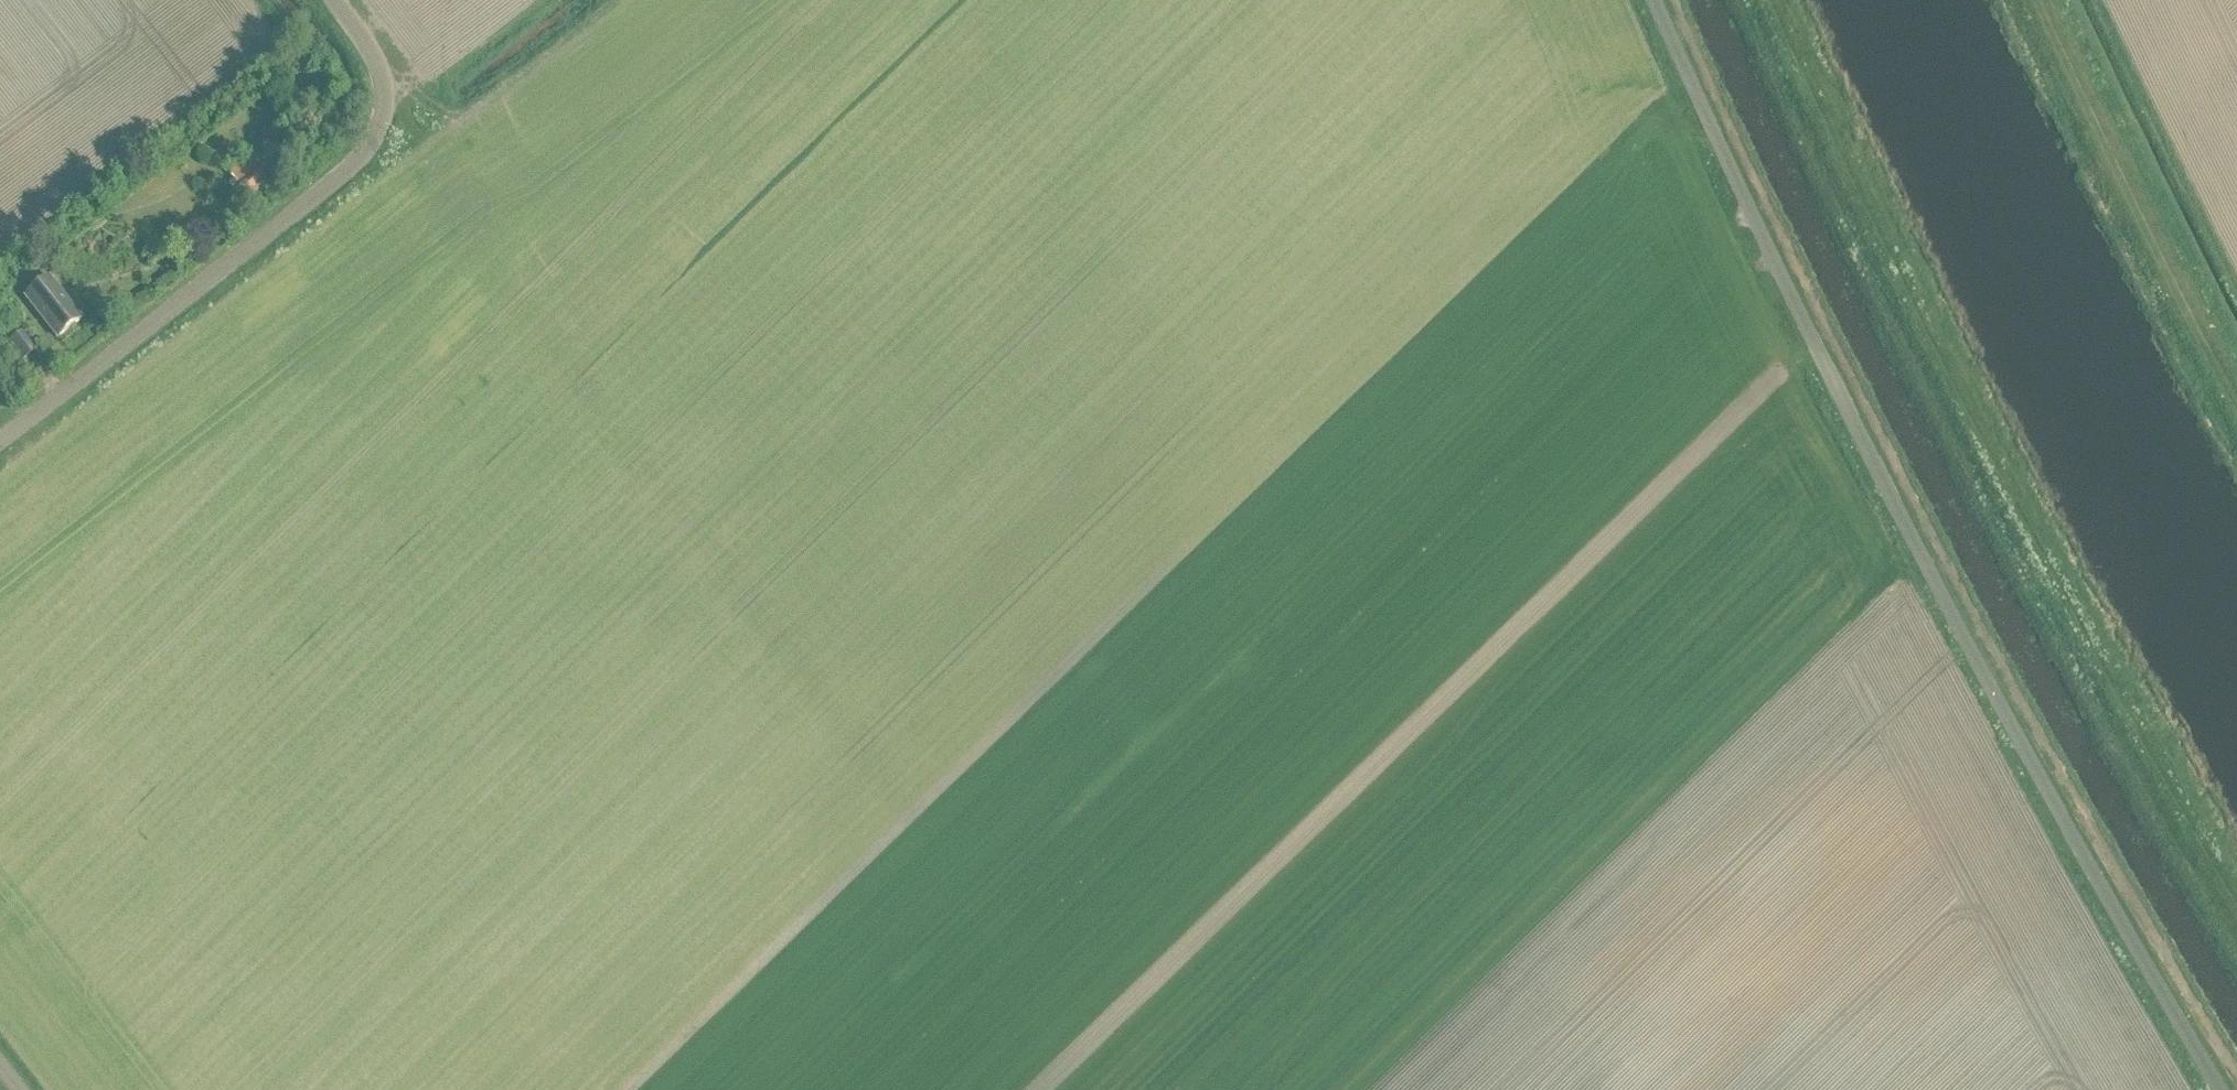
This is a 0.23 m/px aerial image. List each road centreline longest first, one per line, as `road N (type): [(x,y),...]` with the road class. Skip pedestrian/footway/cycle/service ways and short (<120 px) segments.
road 1 (unclassified): [(2222,1089),(1852,415),(1654,0)]
road 2 (unclassified): [(0,442),(370,149),(383,115),(381,76),(331,0)]

